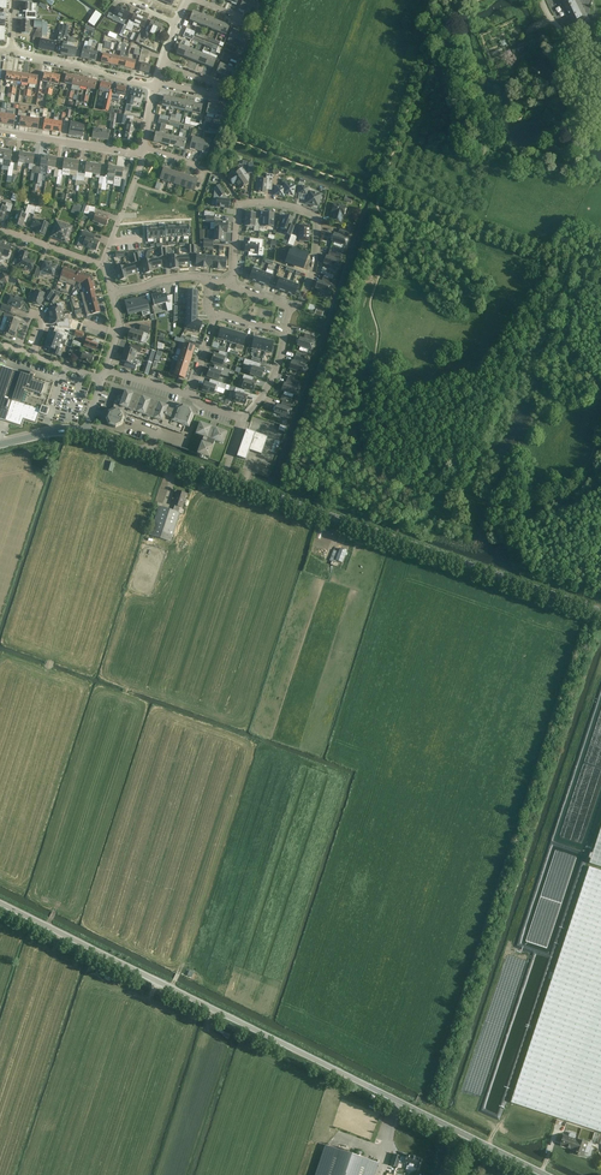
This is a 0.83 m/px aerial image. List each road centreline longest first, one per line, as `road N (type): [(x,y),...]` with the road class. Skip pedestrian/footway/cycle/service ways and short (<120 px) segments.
road 1 (track): [(484,502),(387,479),(363,446),(378,336),(371,300),(392,235),(377,210),(380,194),(230,138),(275,0)]
road 2 (unclassified): [(560,1174),(0,904)]
road 3 (tertiary): [(600,611),(223,478)]
road 4 (track): [(587,272),(380,194),(430,44),(443,38)]
road 5 (track): [(461,8),(443,38),(468,76),(475,145),(578,172),(571,148),(600,126)]
road 6 (residential): [(291,307),(308,290),(318,251),(317,220),(293,208),(238,206),(232,285)]
road 7 (track): [(484,502),(540,514),(587,462),(600,425)]
road 8 (residential): [(155,87),(11,51)]
road 9 (tertiary): [(223,478),(85,432)]
road 10 (residential): [(143,153),(0,132)]
road 11 (residential): [(111,293),(103,265),(0,230)]
road 12 (residential): [(156,82),(216,95),(218,85),(162,63)]
road 13 (track): [(600,389),(564,342),(585,276)]

